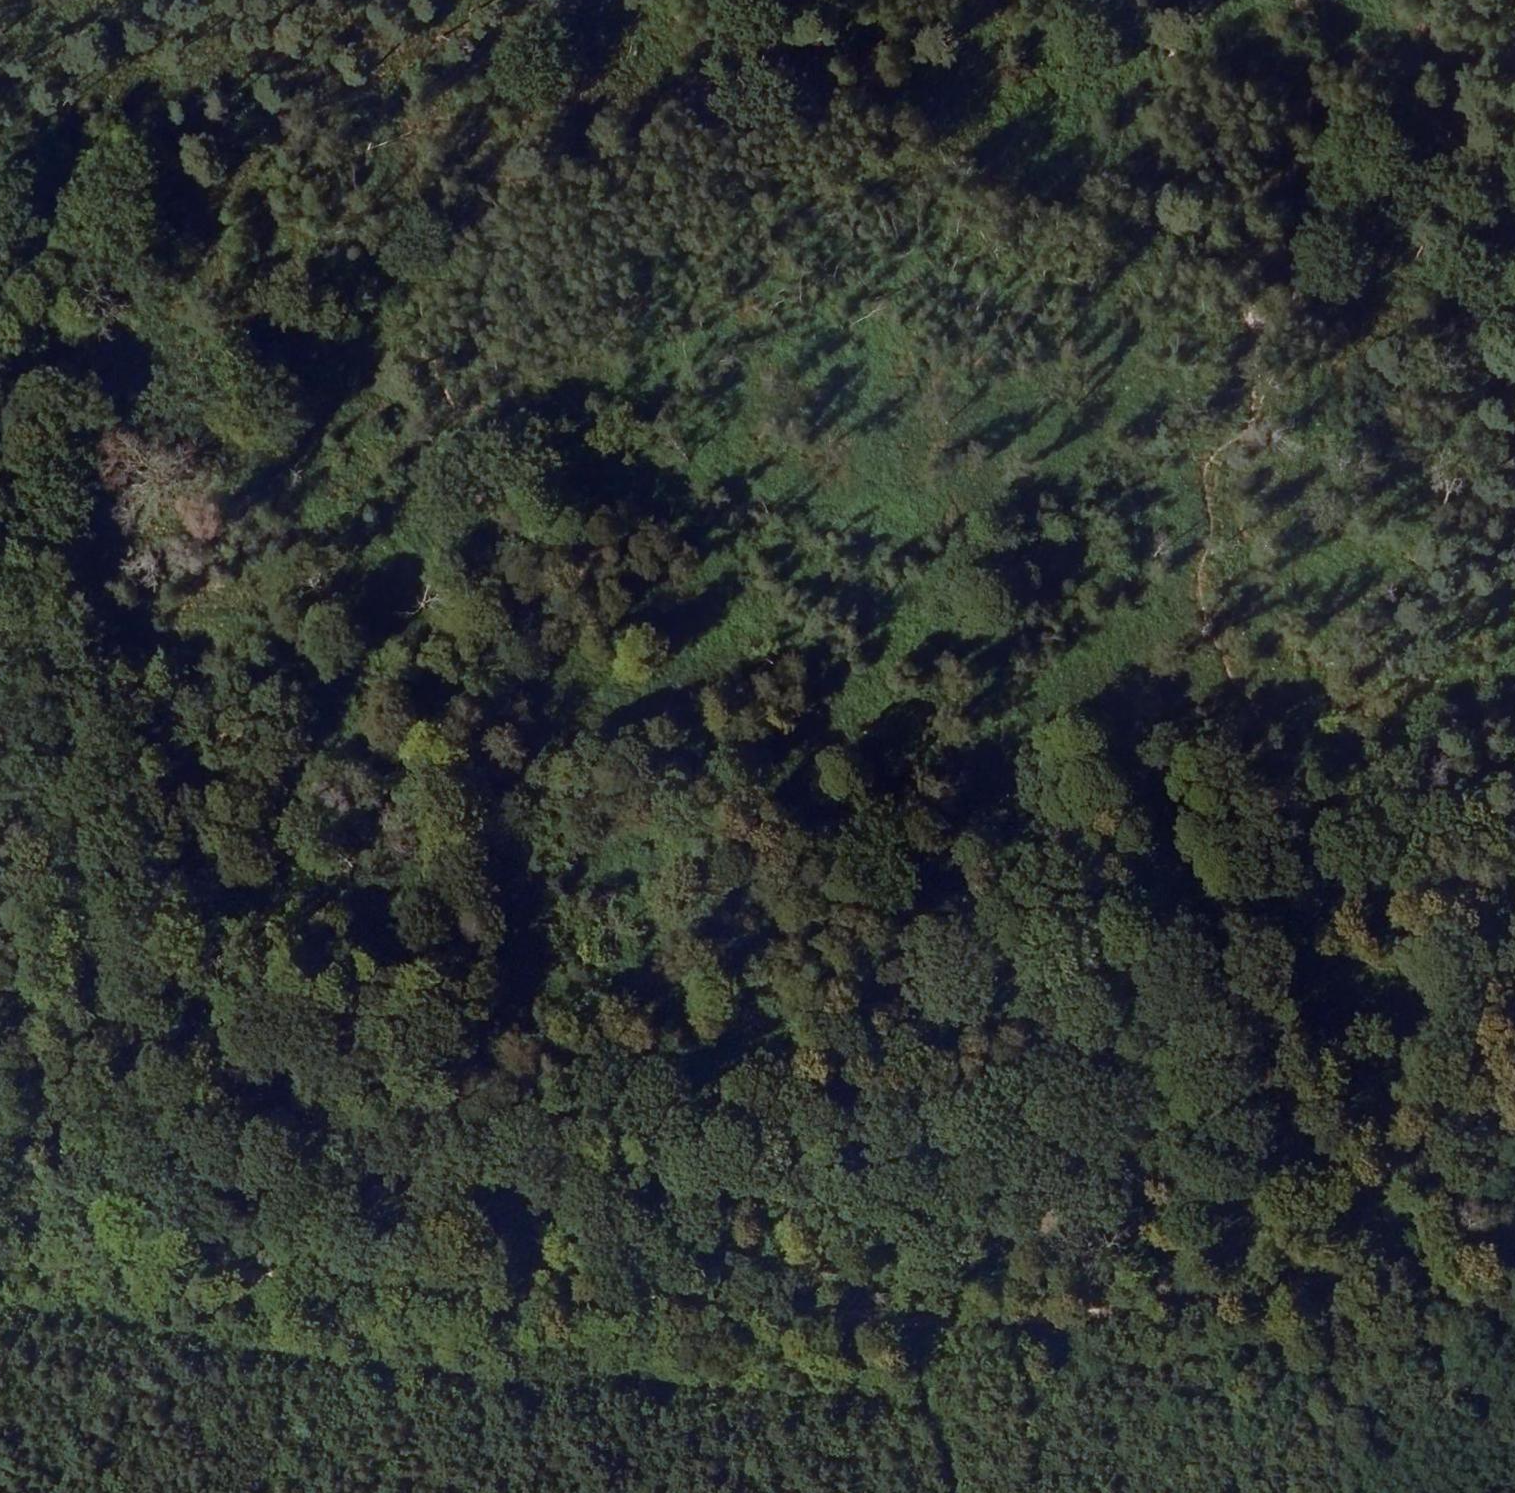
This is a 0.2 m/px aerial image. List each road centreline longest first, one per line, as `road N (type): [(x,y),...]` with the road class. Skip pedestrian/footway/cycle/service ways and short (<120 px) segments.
road 1 (track): [(0,1211),(332,1296),(617,1329),(910,1332),(1036,1324),(1173,1307),(1514,1238)]
road 2 (track): [(910,1332),(959,1492)]

